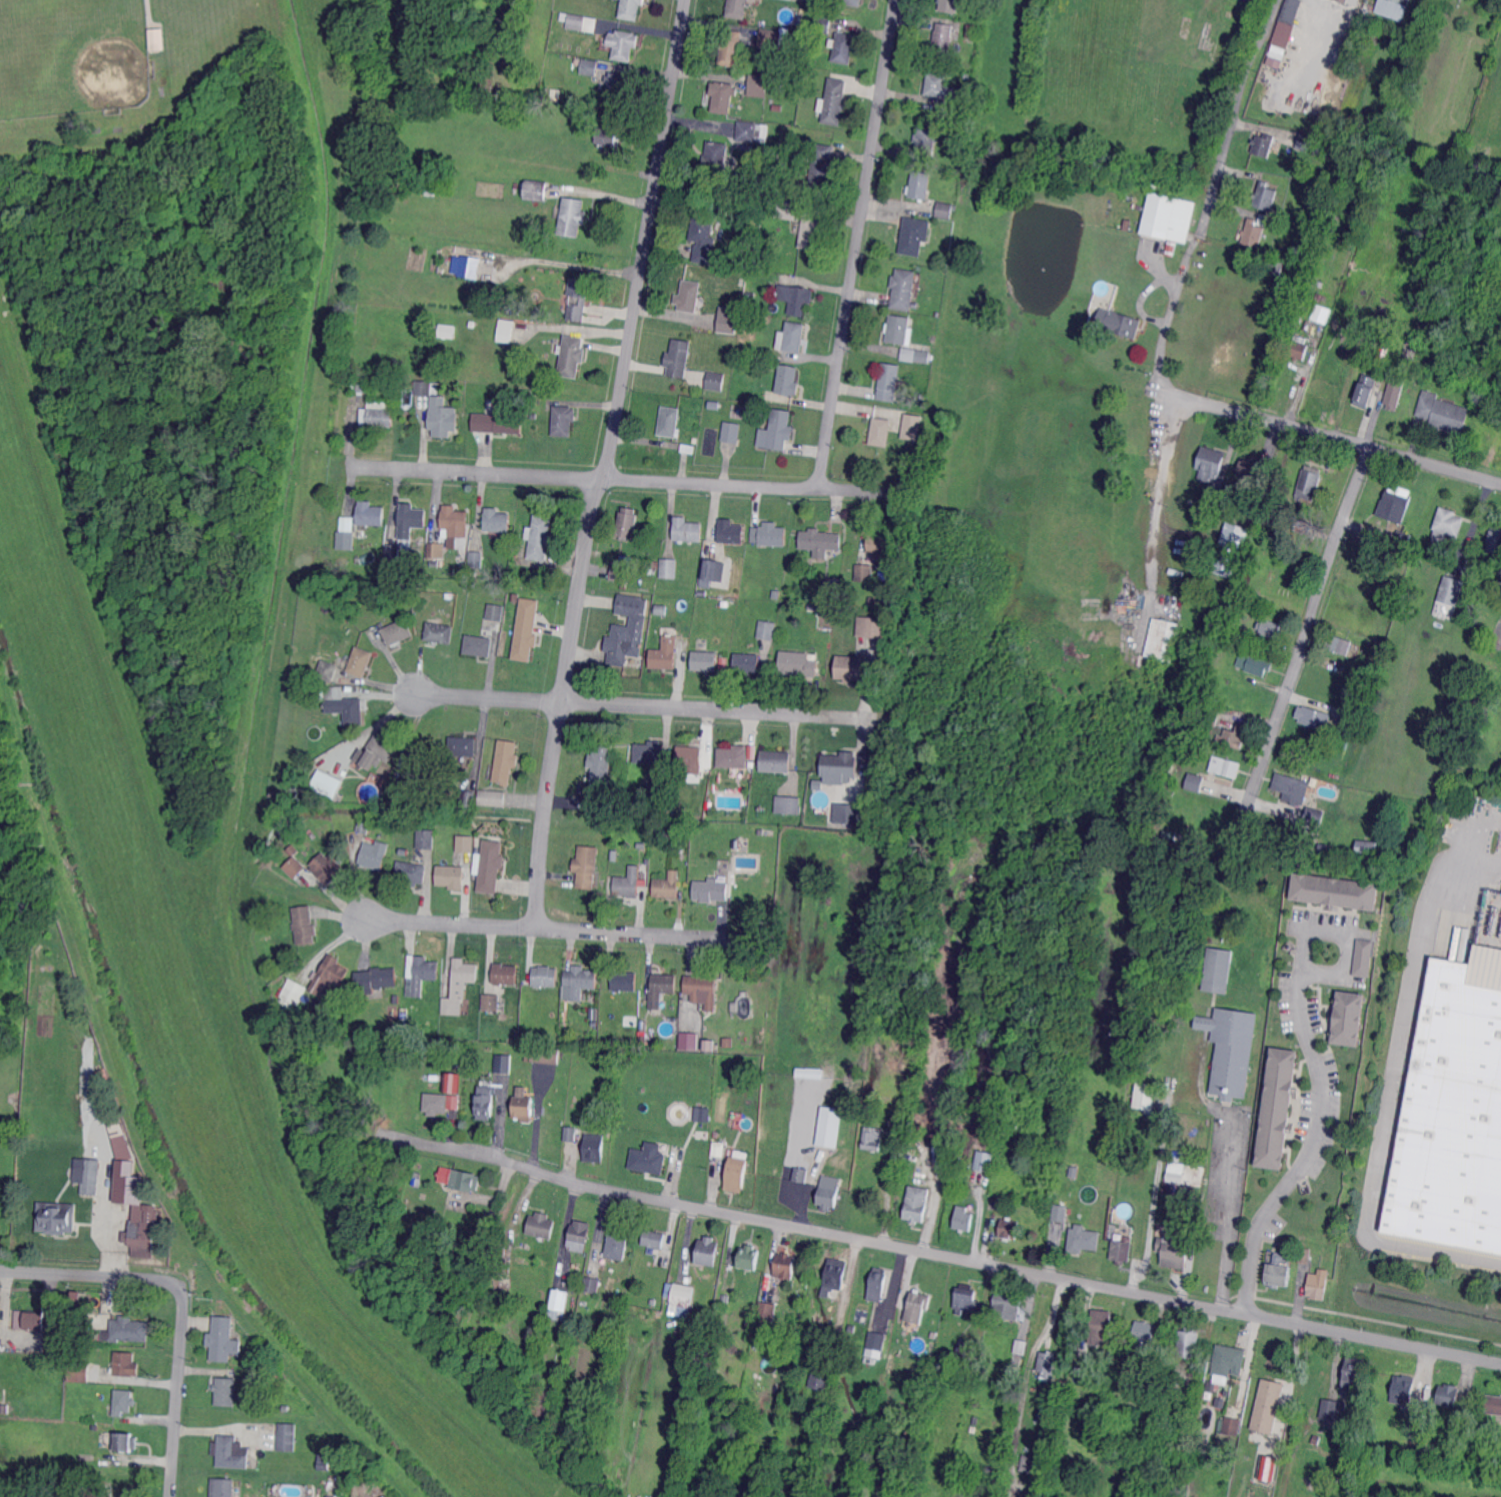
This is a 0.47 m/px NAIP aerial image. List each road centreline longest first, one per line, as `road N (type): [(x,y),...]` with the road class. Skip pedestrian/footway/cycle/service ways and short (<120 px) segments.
road 1 (residential): [(1500,1364),(577,1184),(380,1133)]
road 2 (residential): [(687,0),(616,421),(589,527),(547,795),(537,928)]
road 3 (residential): [(910,495),(348,467)]
road 4 (residential): [(896,0),(818,489)]
road 5 (residential): [(1371,448),(1243,820)]
road 6 (residential): [(726,939),(365,919)]
road 7 (residential): [(763,713),(417,694)]
road 8 (residential): [(1500,483),(1201,400)]
road 9 (residential): [(1273,0),(1199,230)]
road 10 (residential): [(181,1287),(171,1496)]
road 11 (residential): [(181,1287),(163,1279),(0,1270)]
road 12 (residential): [(1199,230),(1164,330),(1154,390)]

